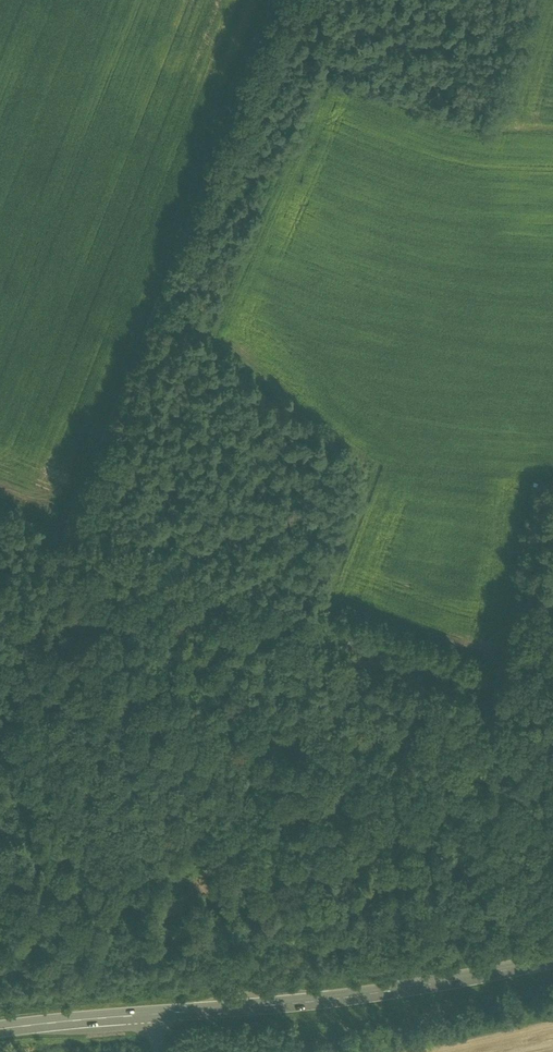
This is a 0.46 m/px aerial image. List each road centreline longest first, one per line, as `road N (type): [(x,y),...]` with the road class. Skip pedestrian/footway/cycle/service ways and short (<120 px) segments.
road 1 (track): [(113,557),(287,0)]
road 2 (unclassified): [(552,727),(113,557)]
road 3 (secondary): [(157,1013),(360,995),(552,960)]
road 4 (secondary): [(0,1027),(157,1013)]

